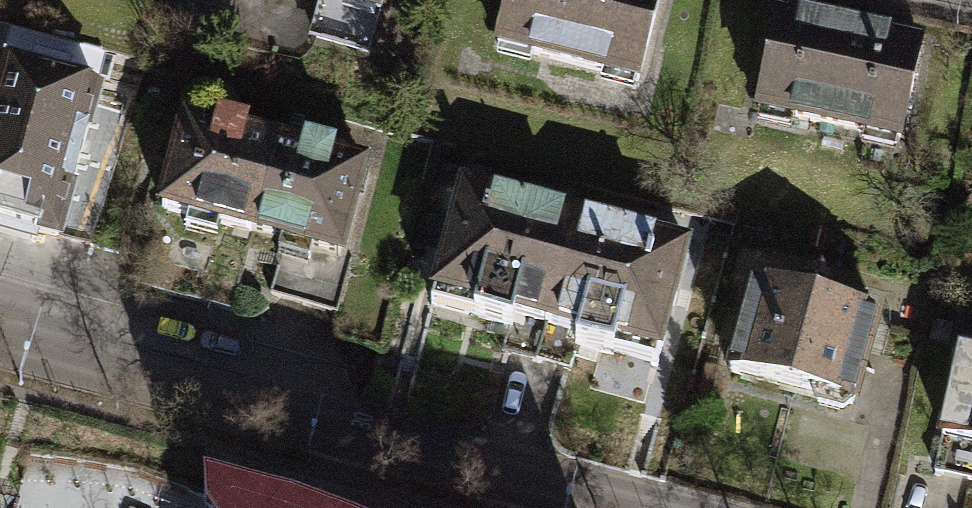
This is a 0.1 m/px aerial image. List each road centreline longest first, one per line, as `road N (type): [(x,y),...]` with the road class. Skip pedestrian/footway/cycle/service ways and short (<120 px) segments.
road 1 (unclassified): [(0,332),(649,507)]

